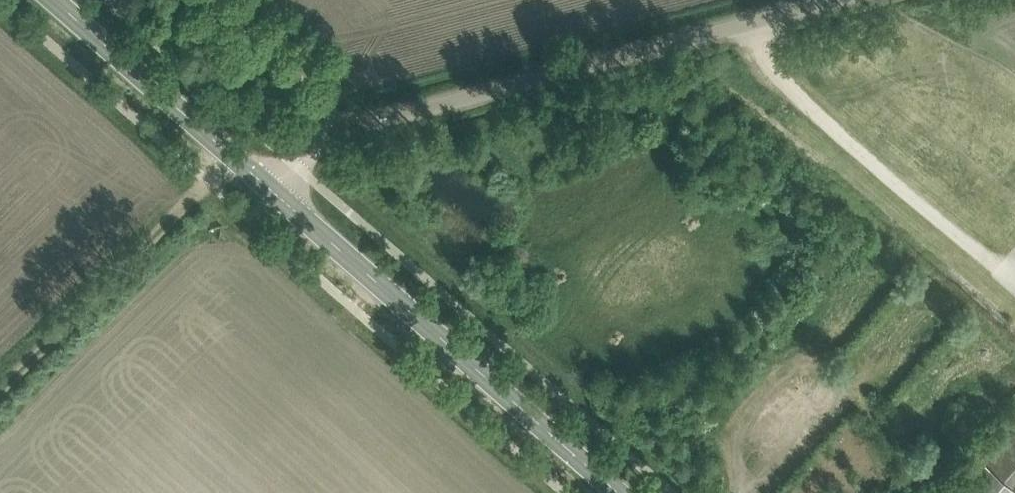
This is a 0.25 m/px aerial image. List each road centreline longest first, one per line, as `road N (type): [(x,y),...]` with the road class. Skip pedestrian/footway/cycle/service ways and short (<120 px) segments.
road 1 (unclassified): [(340,130),(829,0)]
road 2 (secondary): [(618,492),(273,192)]
road 3 (track): [(0,384),(231,155)]
road 4 (secondary): [(273,192),(53,0)]
road 5 (unclassified): [(340,130),(222,0)]

